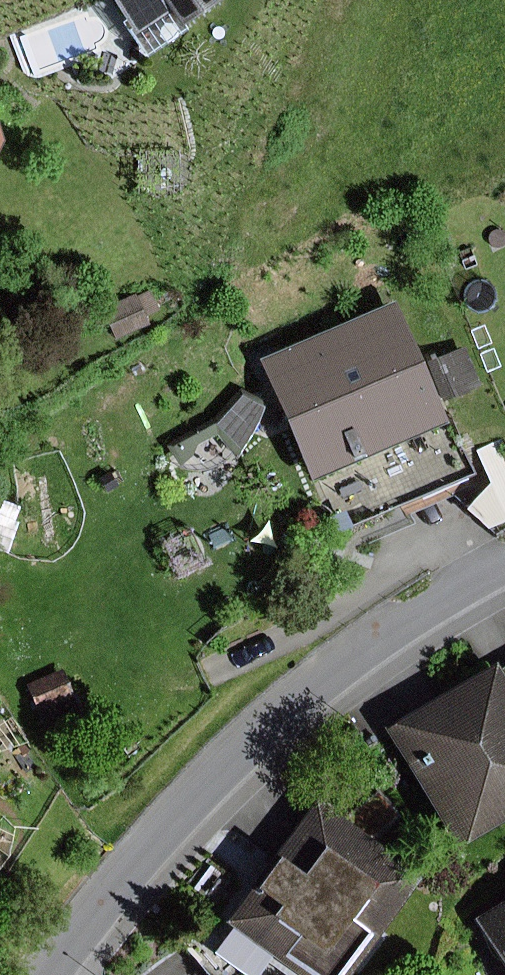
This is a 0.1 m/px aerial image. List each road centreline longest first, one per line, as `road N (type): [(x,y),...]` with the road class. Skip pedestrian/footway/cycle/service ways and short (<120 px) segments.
road 1 (residential): [(504,563),(310,686),(163,831),(49,974)]

